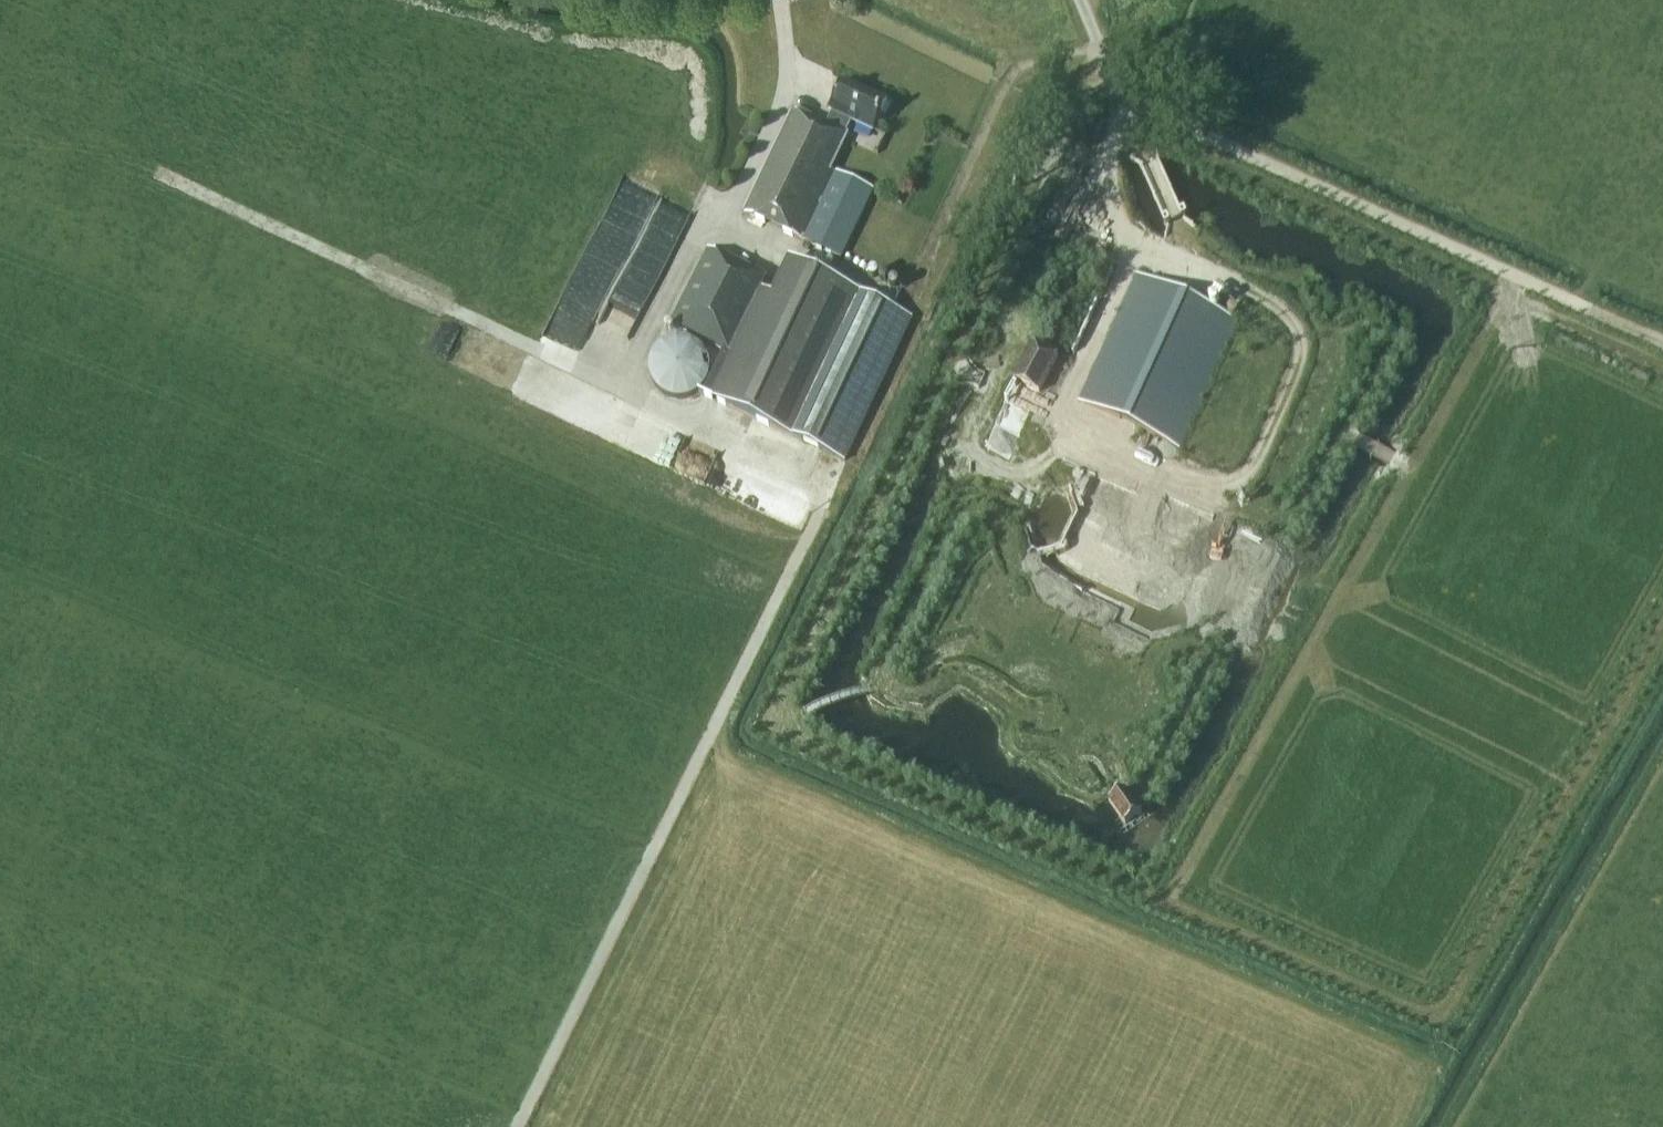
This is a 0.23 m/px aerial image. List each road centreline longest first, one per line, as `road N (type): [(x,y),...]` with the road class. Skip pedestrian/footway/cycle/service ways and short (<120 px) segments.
road 1 (track): [(1127,103),(1662,340)]

